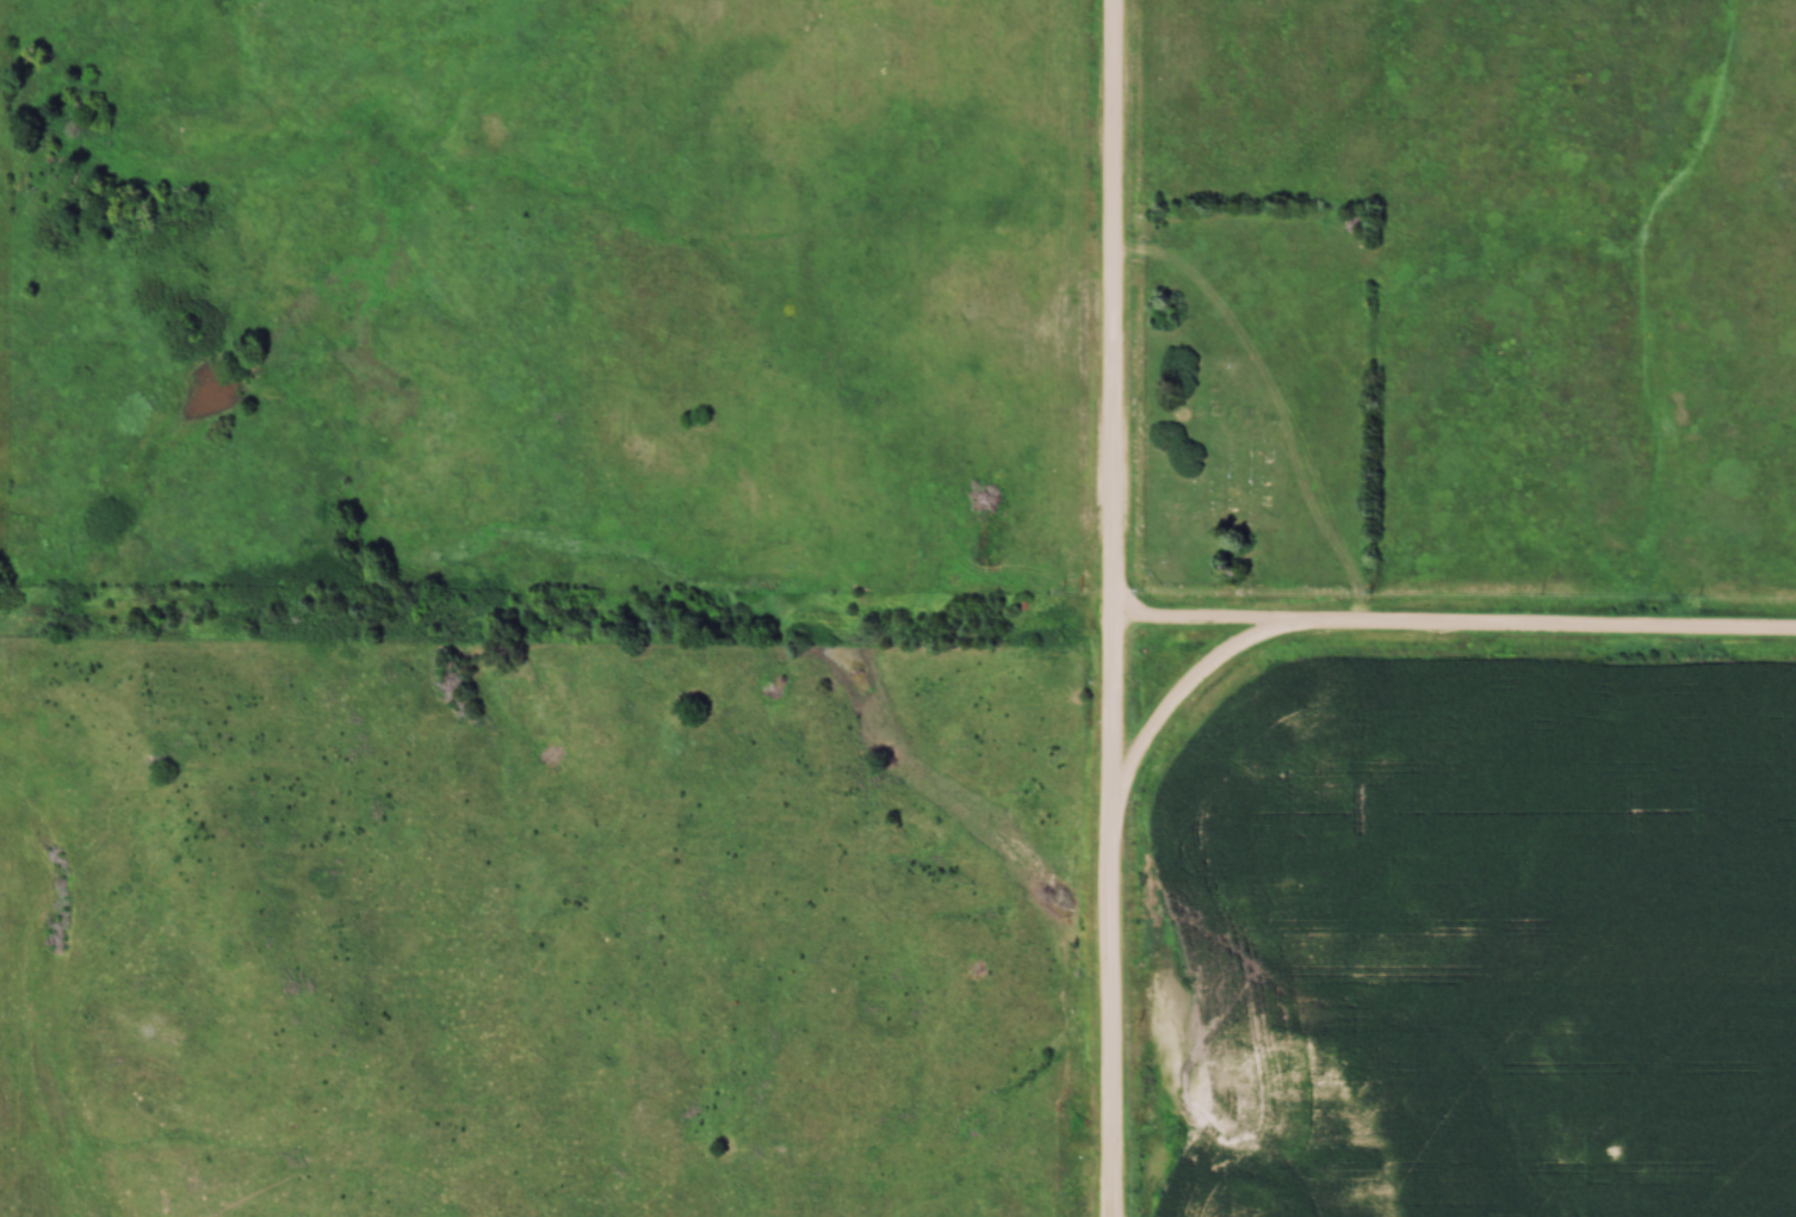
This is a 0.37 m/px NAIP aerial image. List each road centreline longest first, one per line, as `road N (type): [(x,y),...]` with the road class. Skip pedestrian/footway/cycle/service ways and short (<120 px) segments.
road 1 (residential): [(1795,636),(1114,623)]
road 2 (residential): [(1114,623),(1114,0)]
road 3 (residential): [(1114,1216),(1114,623)]
road 4 (residential): [(1115,791),(1176,699),(1243,644),(1282,626)]

